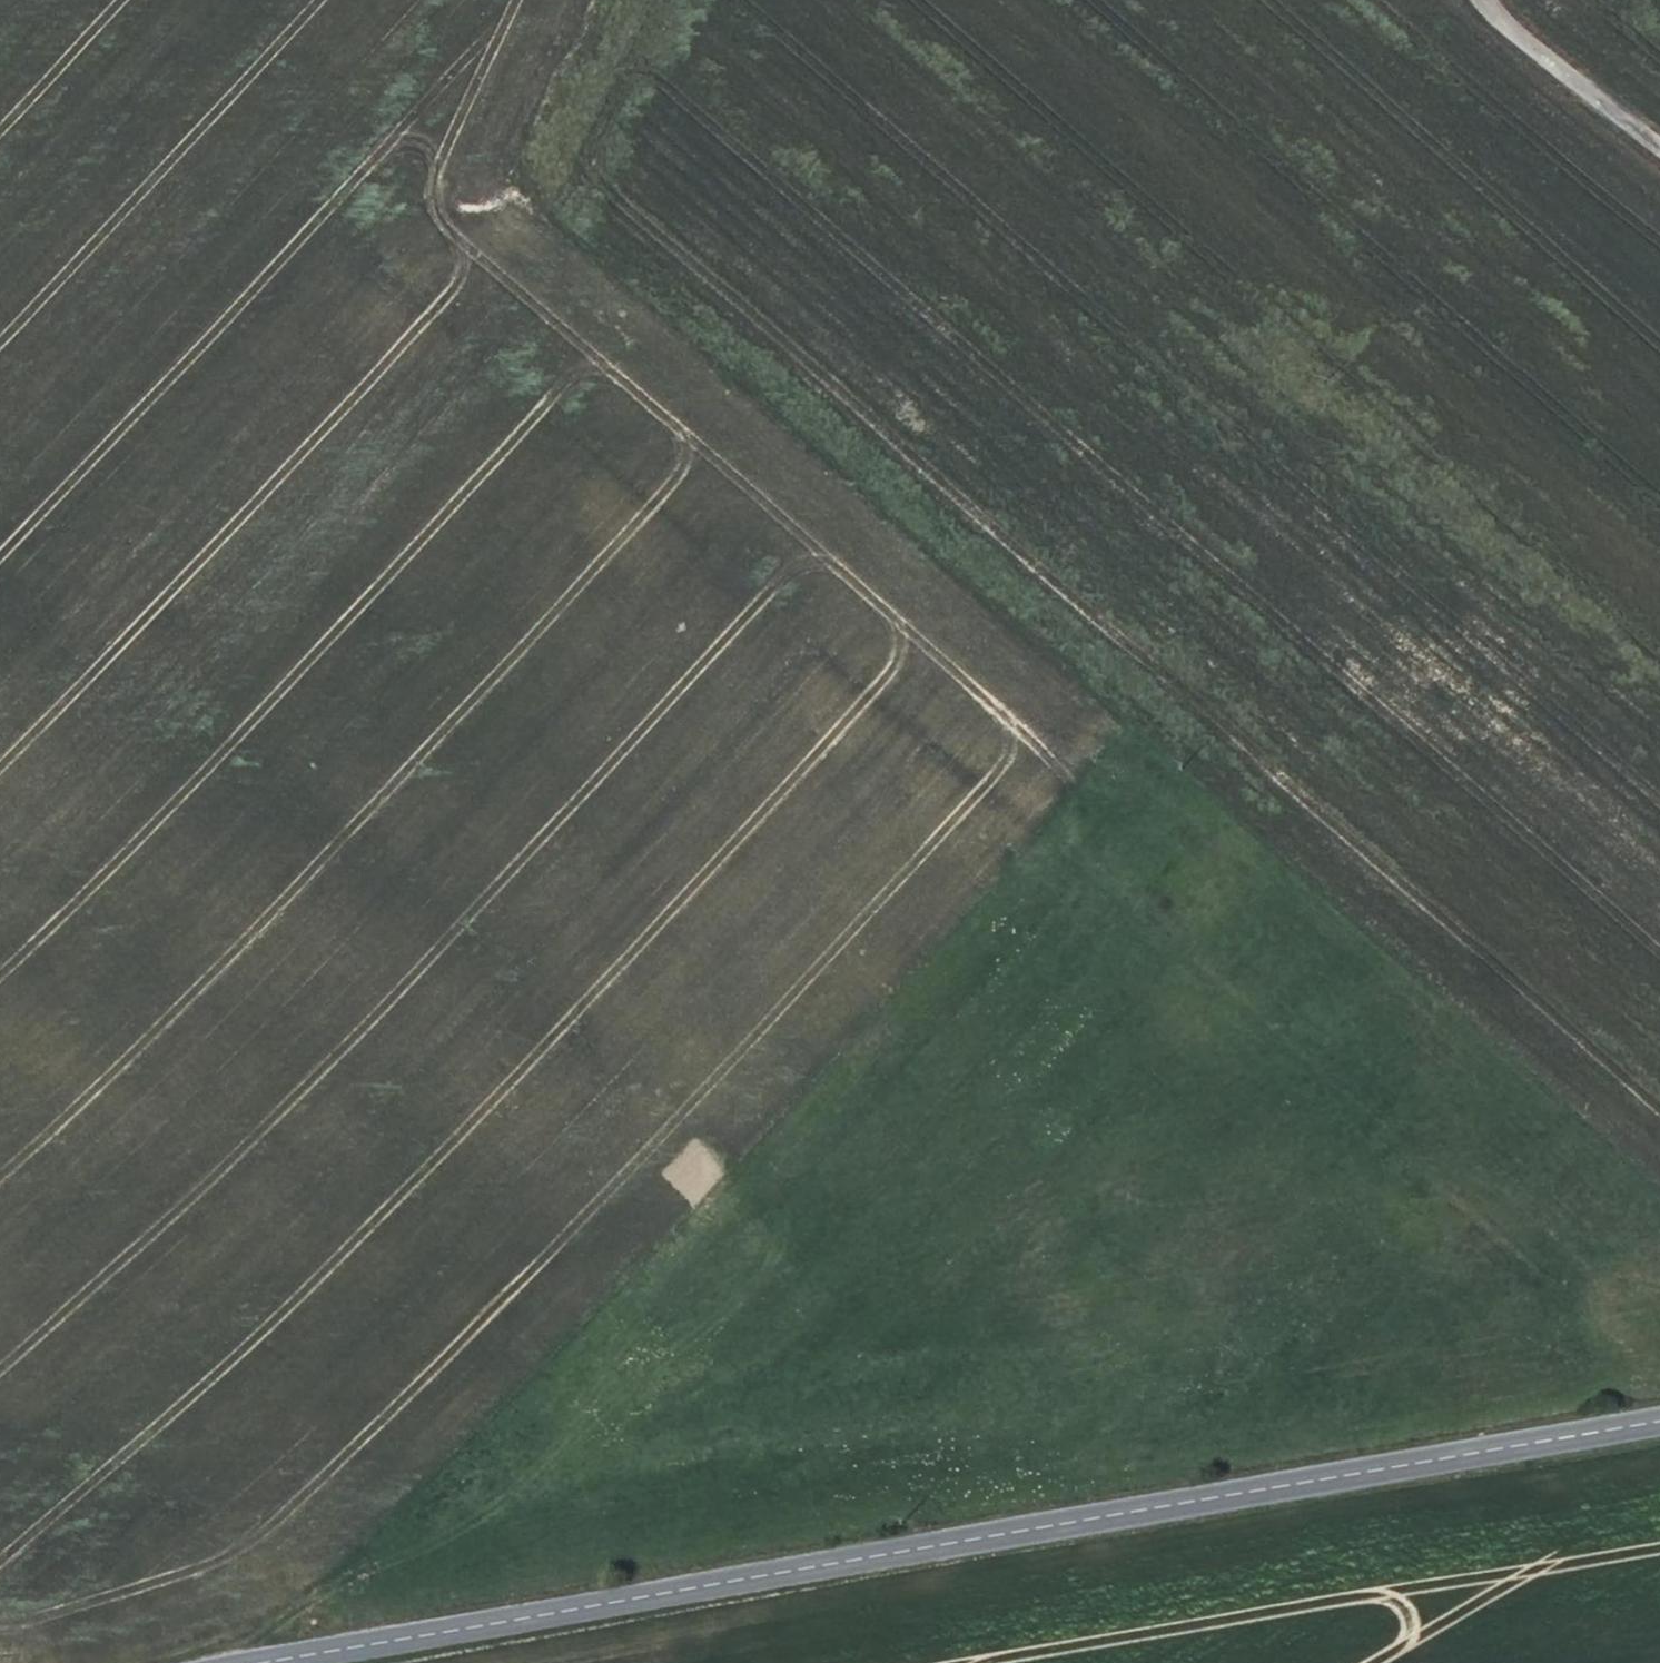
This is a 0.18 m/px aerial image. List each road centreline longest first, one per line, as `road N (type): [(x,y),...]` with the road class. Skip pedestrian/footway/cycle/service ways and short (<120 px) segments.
road 1 (tertiary): [(1659,1421),(262,1662)]
road 2 (unclassified): [(1659,153),(1482,0)]

